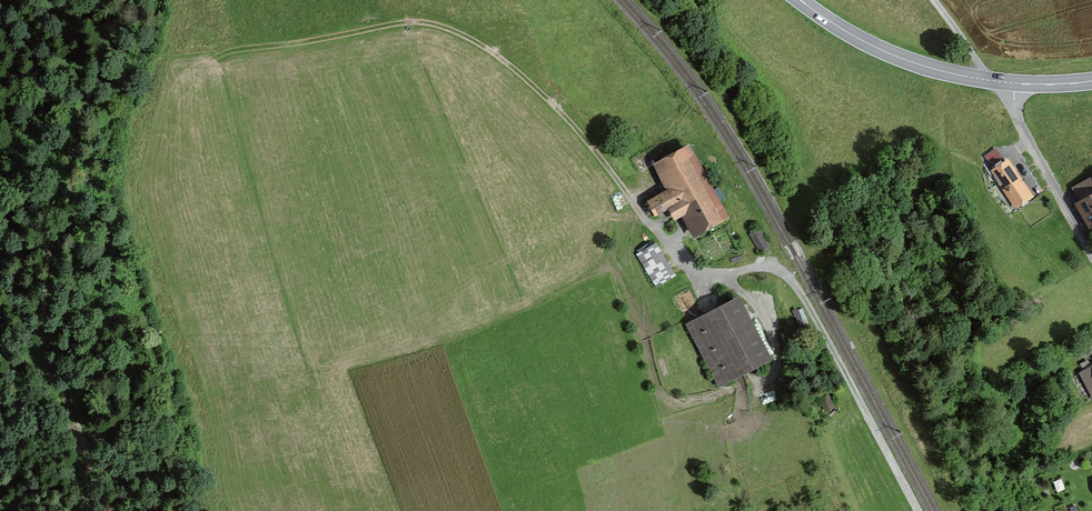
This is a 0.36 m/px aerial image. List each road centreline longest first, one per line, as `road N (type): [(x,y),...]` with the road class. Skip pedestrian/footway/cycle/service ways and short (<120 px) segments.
road 1 (track): [(674,248),(544,96),(497,56),(446,28),(398,22),(220,50)]
road 2 (track): [(84,510),(89,457),(50,312),(61,227),(118,42),(123,0)]
road 3 (track): [(0,446),(33,429),(79,429),(224,492)]
road 4 (secondary): [(800,0),(889,54),(1015,83)]
road 5 (unclassified): [(1091,254),(1021,124),(1015,83)]

